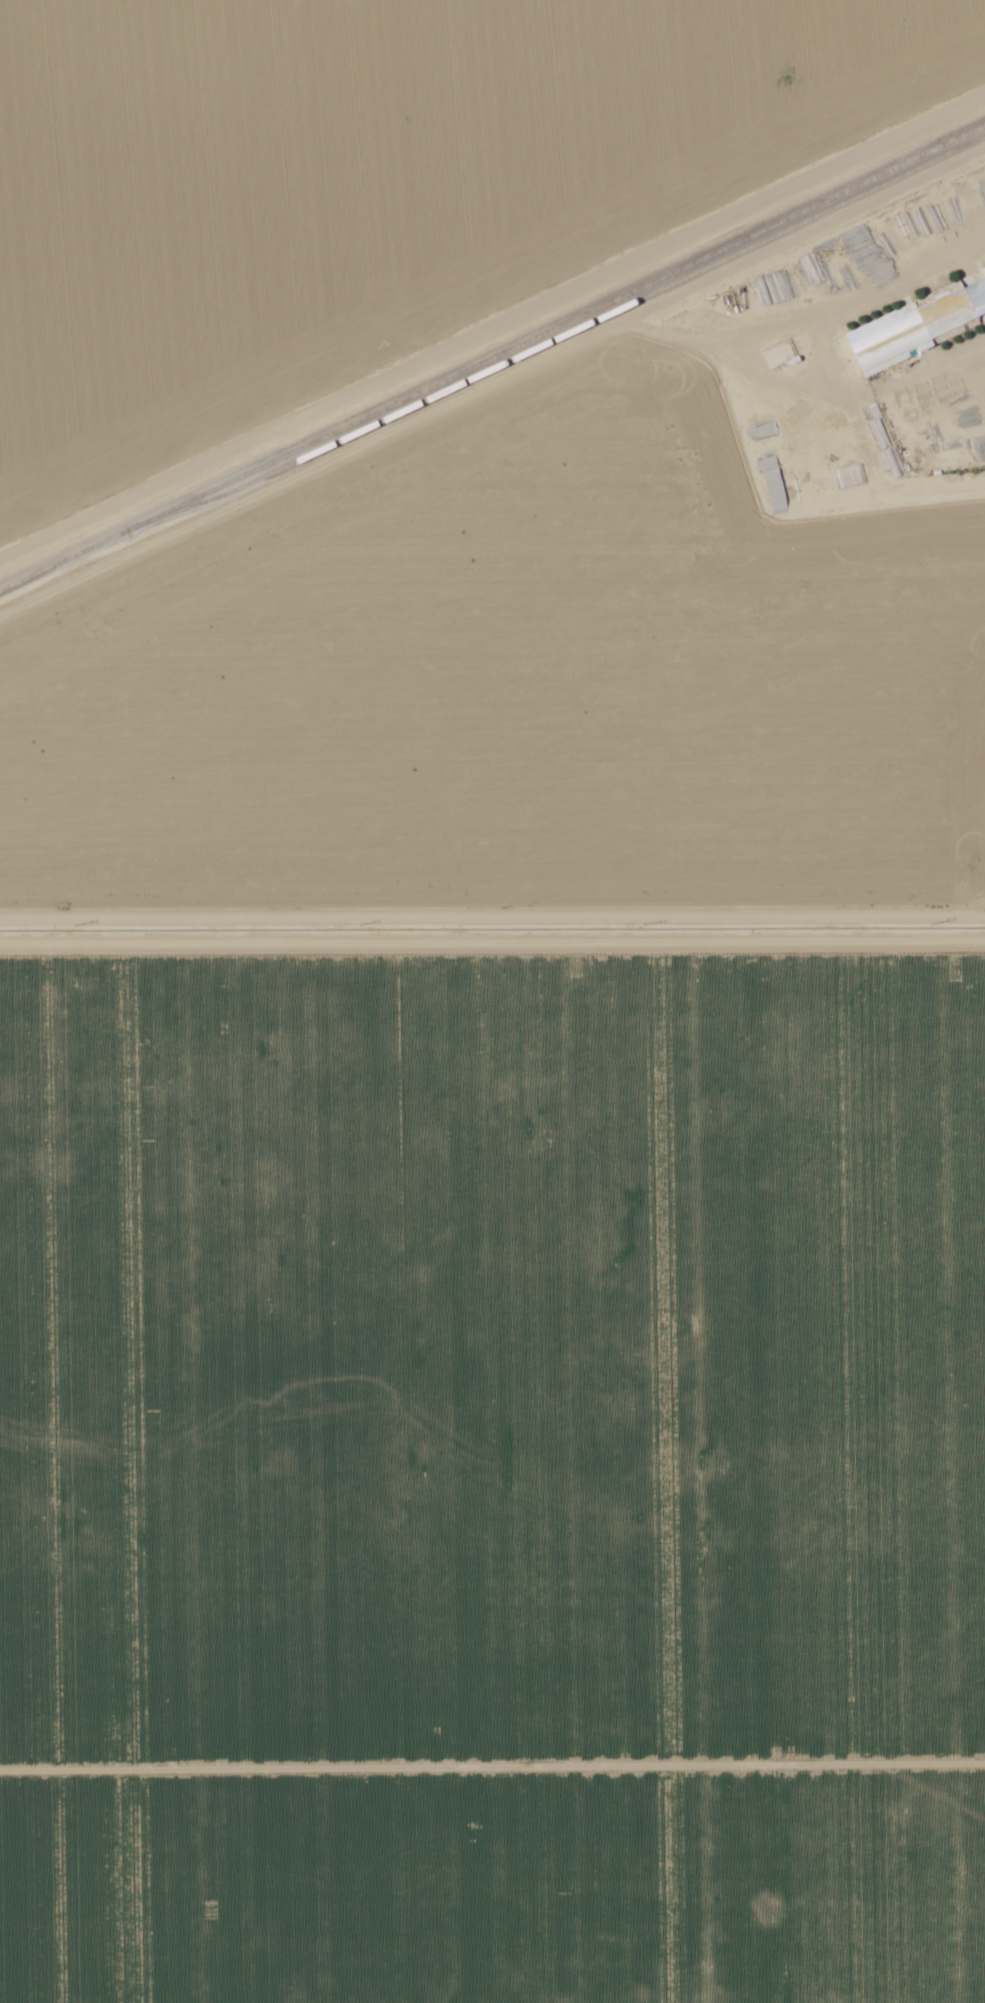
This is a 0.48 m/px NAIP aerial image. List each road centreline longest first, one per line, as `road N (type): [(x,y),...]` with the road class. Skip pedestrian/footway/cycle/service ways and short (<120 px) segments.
road 1 (residential): [(0,570),(984,114)]
road 2 (residential): [(0,928),(984,922)]

